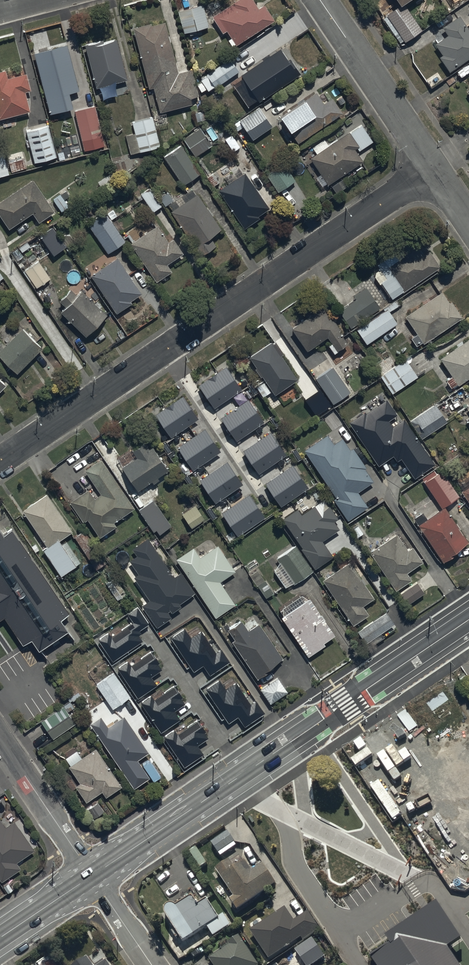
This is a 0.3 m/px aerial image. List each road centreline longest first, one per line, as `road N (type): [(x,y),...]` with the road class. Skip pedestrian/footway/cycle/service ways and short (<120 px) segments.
road 1 (residential): [(0,461),(431,167)]
road 2 (secondary): [(92,875),(468,620)]
road 3 (tertiary): [(320,0),(431,167)]
road 4 (residential): [(0,740),(92,875)]

